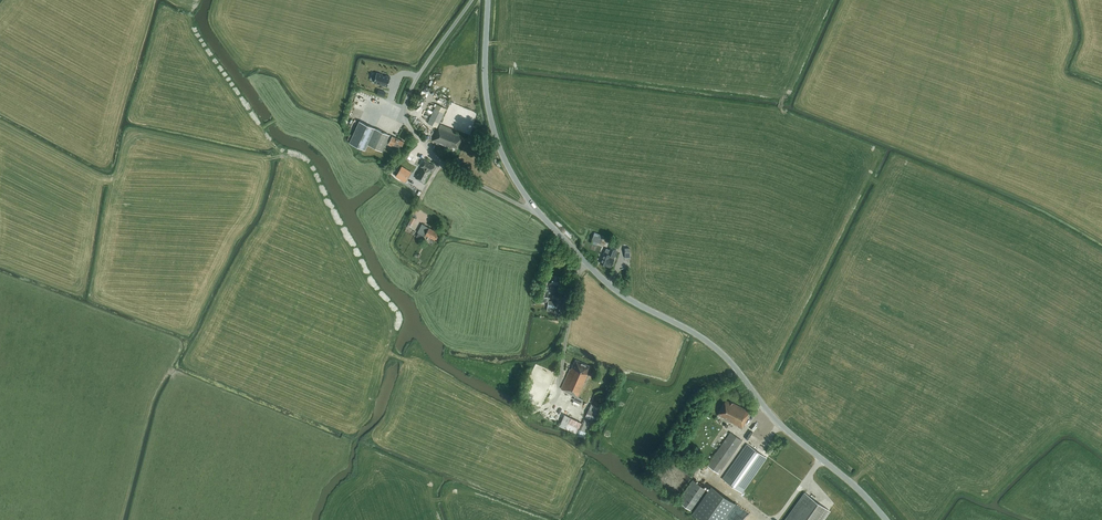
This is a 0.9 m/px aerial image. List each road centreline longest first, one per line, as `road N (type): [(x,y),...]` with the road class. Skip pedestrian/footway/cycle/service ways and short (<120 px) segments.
road 1 (tertiary): [(886,519),(776,420),(723,354),(611,287),(536,210)]
road 2 (residential): [(536,210),(442,163),(407,123),(415,82),(471,0)]
road 3 (tertiary): [(536,210),(507,165),(491,118),(488,0)]

